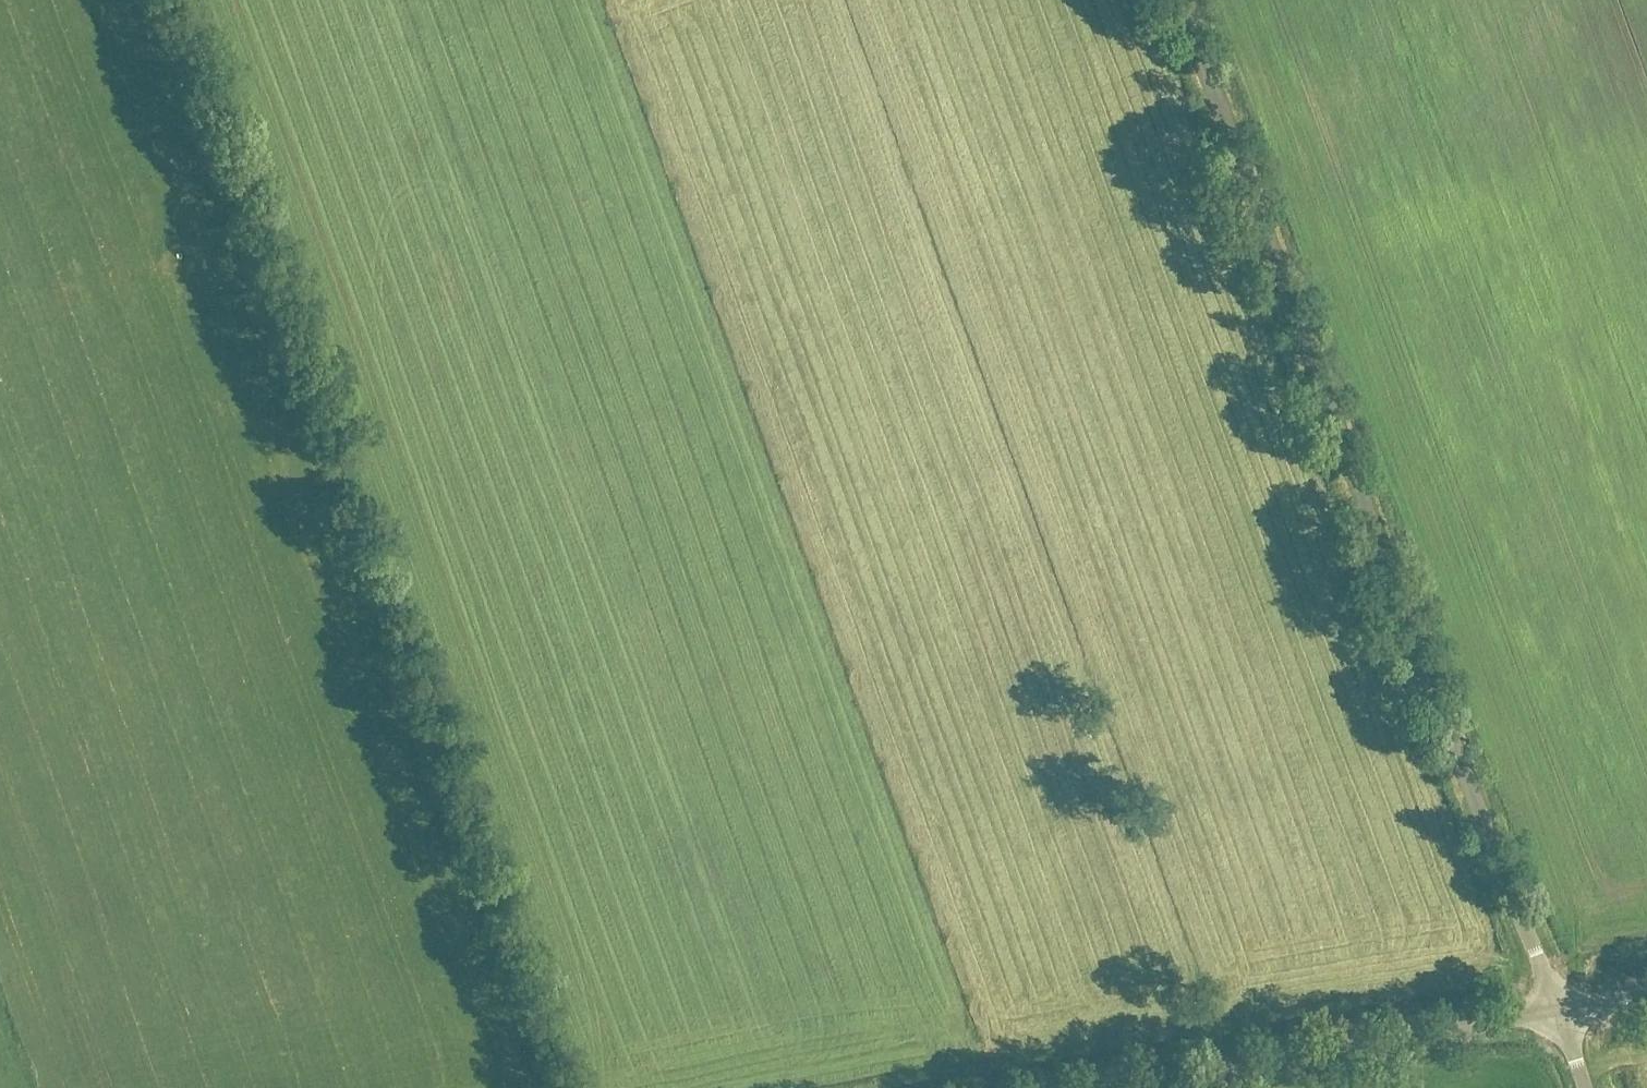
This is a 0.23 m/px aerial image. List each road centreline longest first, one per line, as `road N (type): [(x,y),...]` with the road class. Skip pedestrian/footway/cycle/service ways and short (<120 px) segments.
road 1 (unclassified): [(1556,1011),(1193,0)]
road 2 (residential): [(1109,1087),(1556,1011)]

